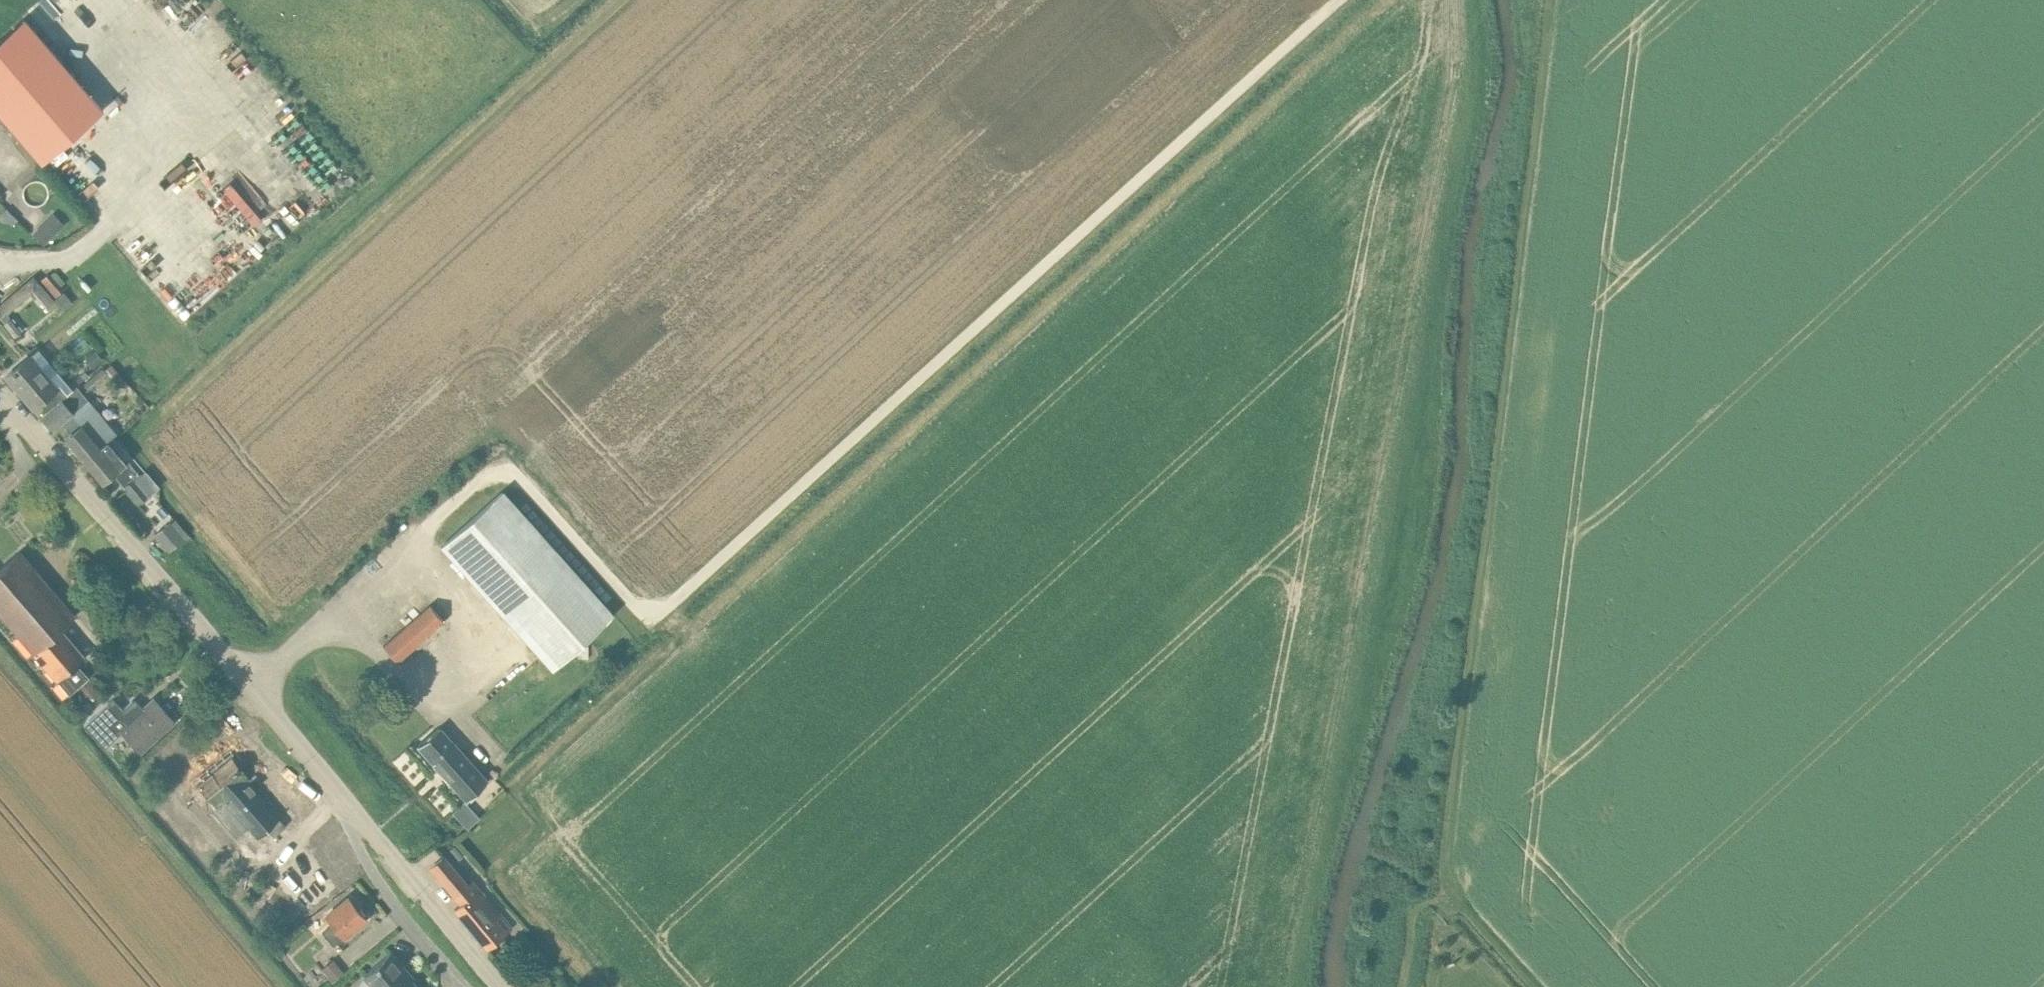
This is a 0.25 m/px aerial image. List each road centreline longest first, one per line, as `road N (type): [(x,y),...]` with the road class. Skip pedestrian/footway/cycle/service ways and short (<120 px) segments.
road 1 (tertiary): [(504,986),(0,391)]

